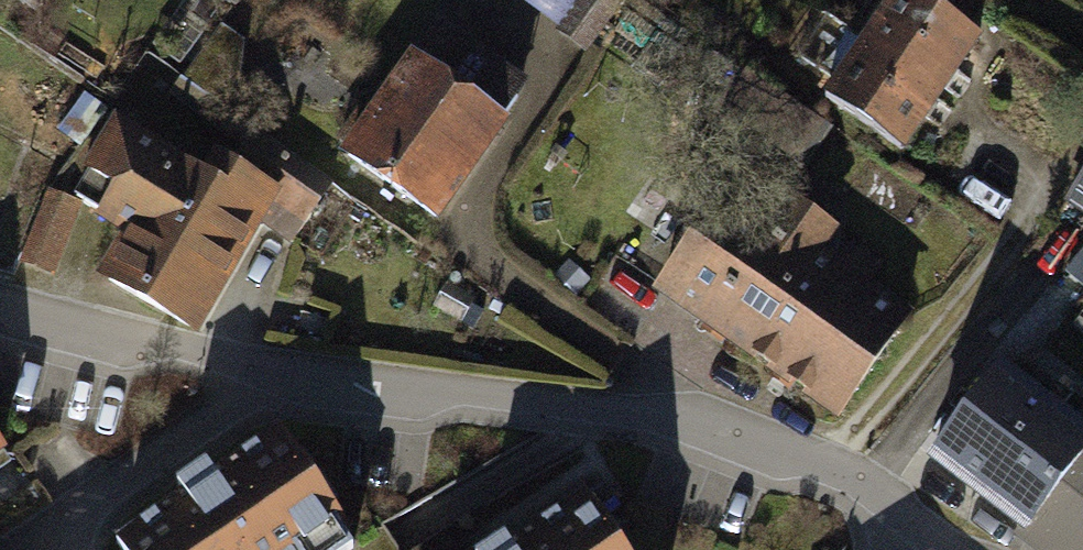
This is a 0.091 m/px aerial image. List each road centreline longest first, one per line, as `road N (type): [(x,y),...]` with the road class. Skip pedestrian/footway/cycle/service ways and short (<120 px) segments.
road 1 (residential): [(310,383),(689,428),(756,458),(821,471),(916,532)]
road 2 (residential): [(0,314),(310,383)]
road 3 (residential): [(54,549),(55,538),(310,383)]

